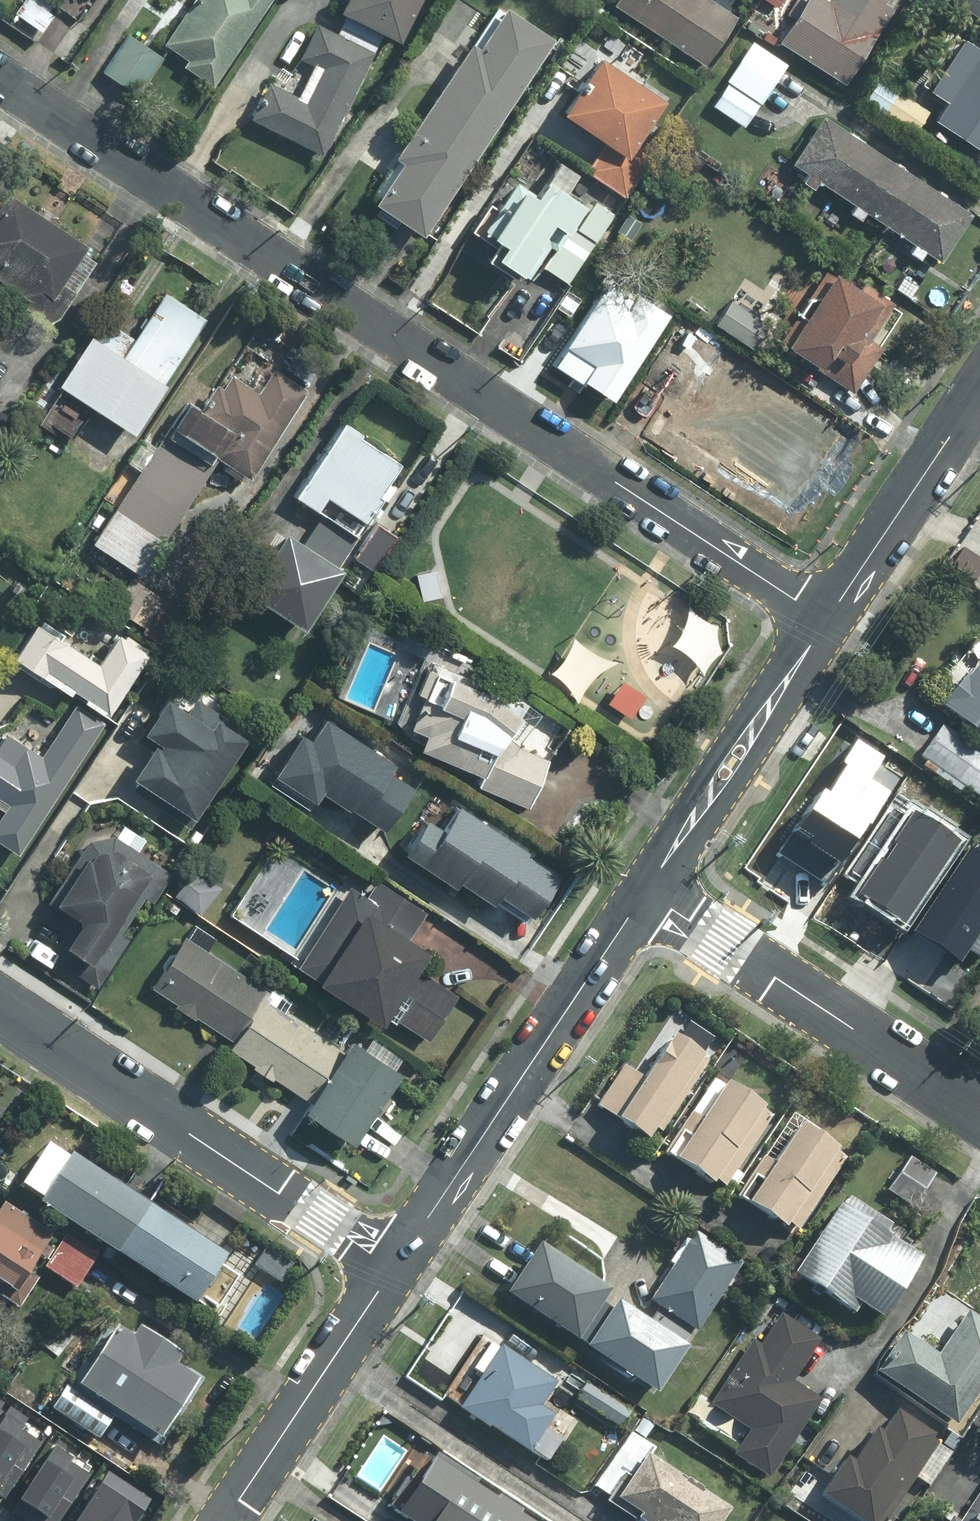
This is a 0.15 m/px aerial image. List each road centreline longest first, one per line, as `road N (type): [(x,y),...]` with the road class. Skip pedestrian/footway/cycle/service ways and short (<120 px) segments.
road 1 (residential): [(825,618),(0,79)]
road 2 (residential): [(0,1001),(394,1263)]
road 3 (residential): [(647,895),(394,1263)]
road 4 (residential): [(647,895),(979,1110)]
road 5 (residential): [(825,618),(647,895)]
road 6 (residential): [(394,1263),(228,1520)]
road 7 (residential): [(979,387),(825,618)]

